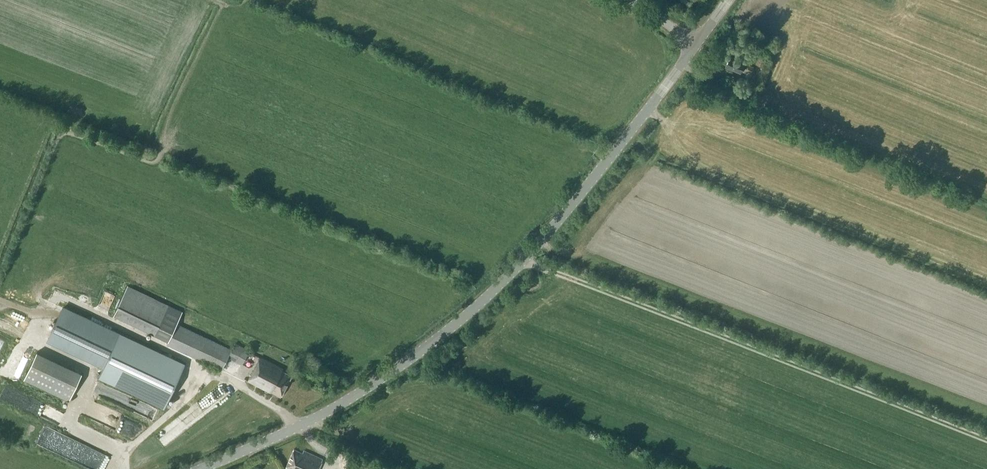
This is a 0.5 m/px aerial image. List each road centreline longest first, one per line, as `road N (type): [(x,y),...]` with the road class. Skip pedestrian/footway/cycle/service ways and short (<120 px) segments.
road 1 (tertiary): [(201,468),(327,411),(453,327),(550,230),(696,42)]

